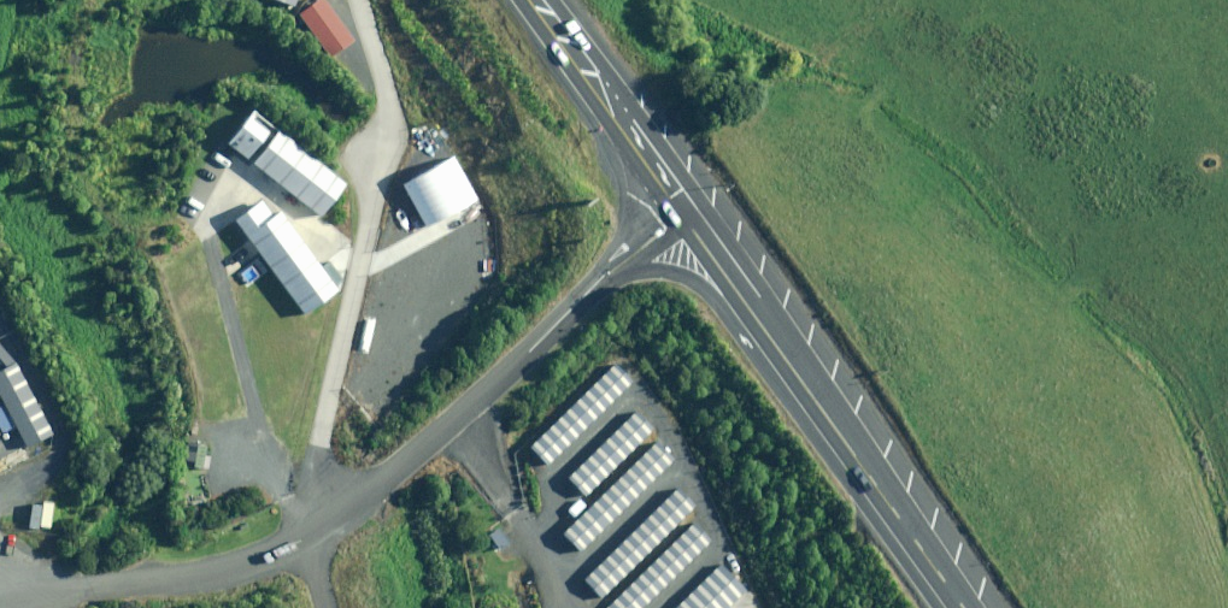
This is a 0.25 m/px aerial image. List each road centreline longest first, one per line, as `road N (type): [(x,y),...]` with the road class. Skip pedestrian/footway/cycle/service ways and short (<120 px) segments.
road 1 (residential): [(2,607),(58,582),(254,556),(300,537),(426,449),(612,278)]
road 2 (primary): [(961,594),(855,488),(708,293),(666,270),(612,278)]
road 3 (primary): [(690,213),(961,594)]
road 4 (primary): [(533,0),(690,213)]

